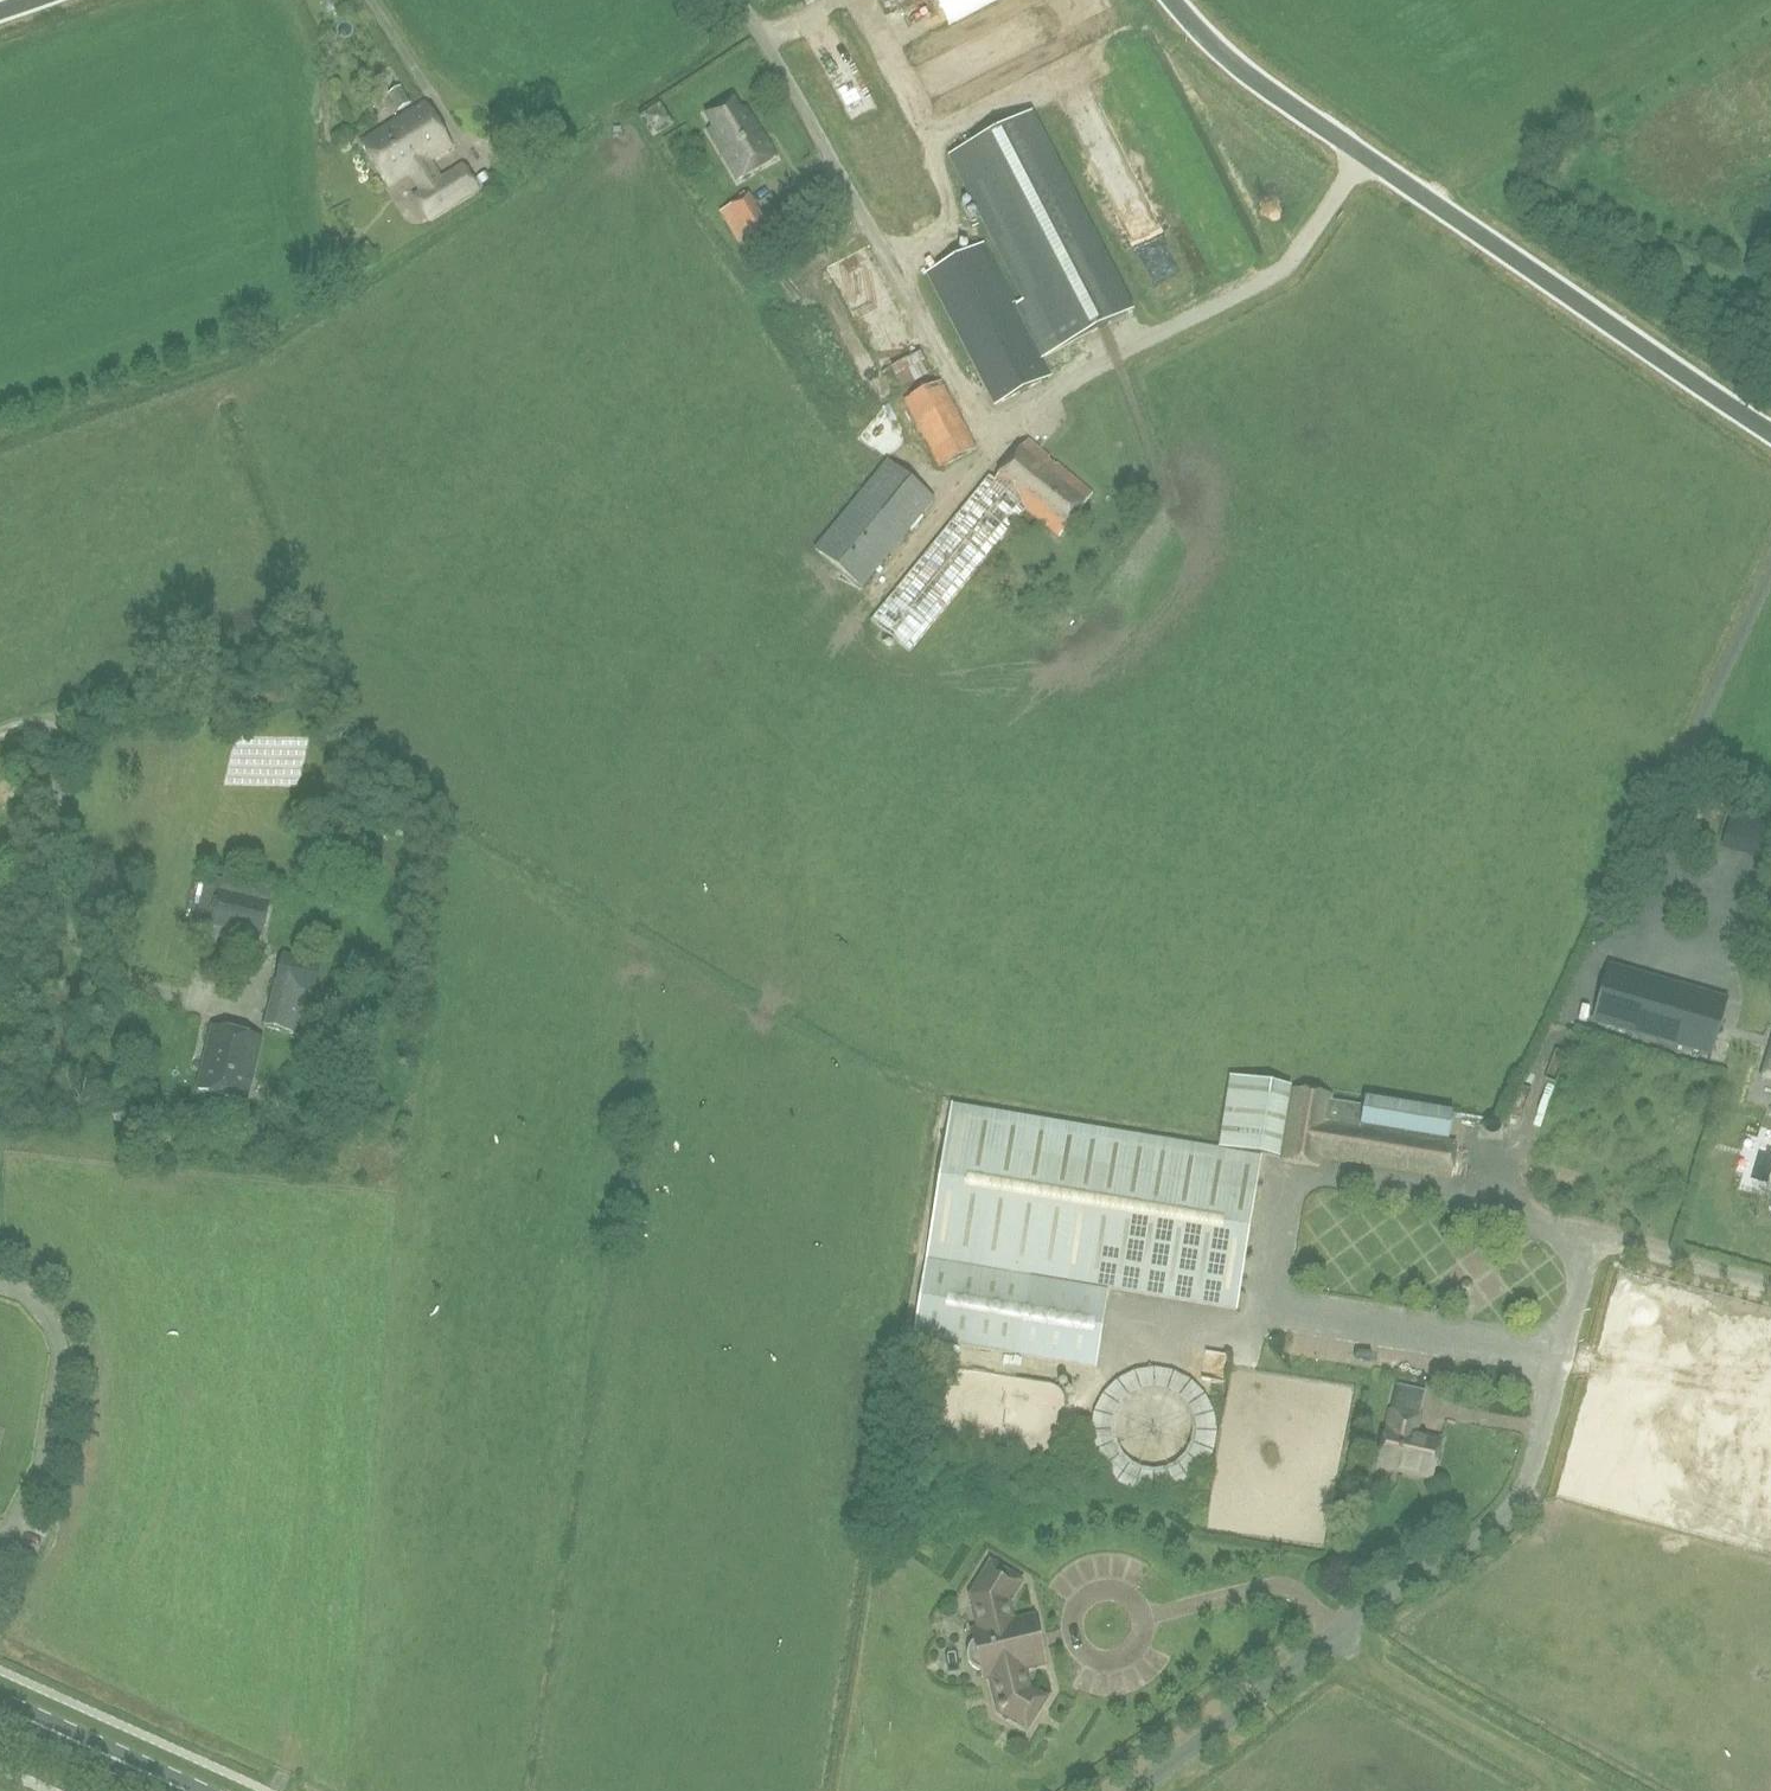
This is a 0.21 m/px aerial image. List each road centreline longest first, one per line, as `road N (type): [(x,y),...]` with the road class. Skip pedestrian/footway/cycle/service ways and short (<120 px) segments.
road 1 (unclassified): [(1170,0),(1211,48),(1770,437)]
road 2 (primary): [(183,1790),(0,1707)]

